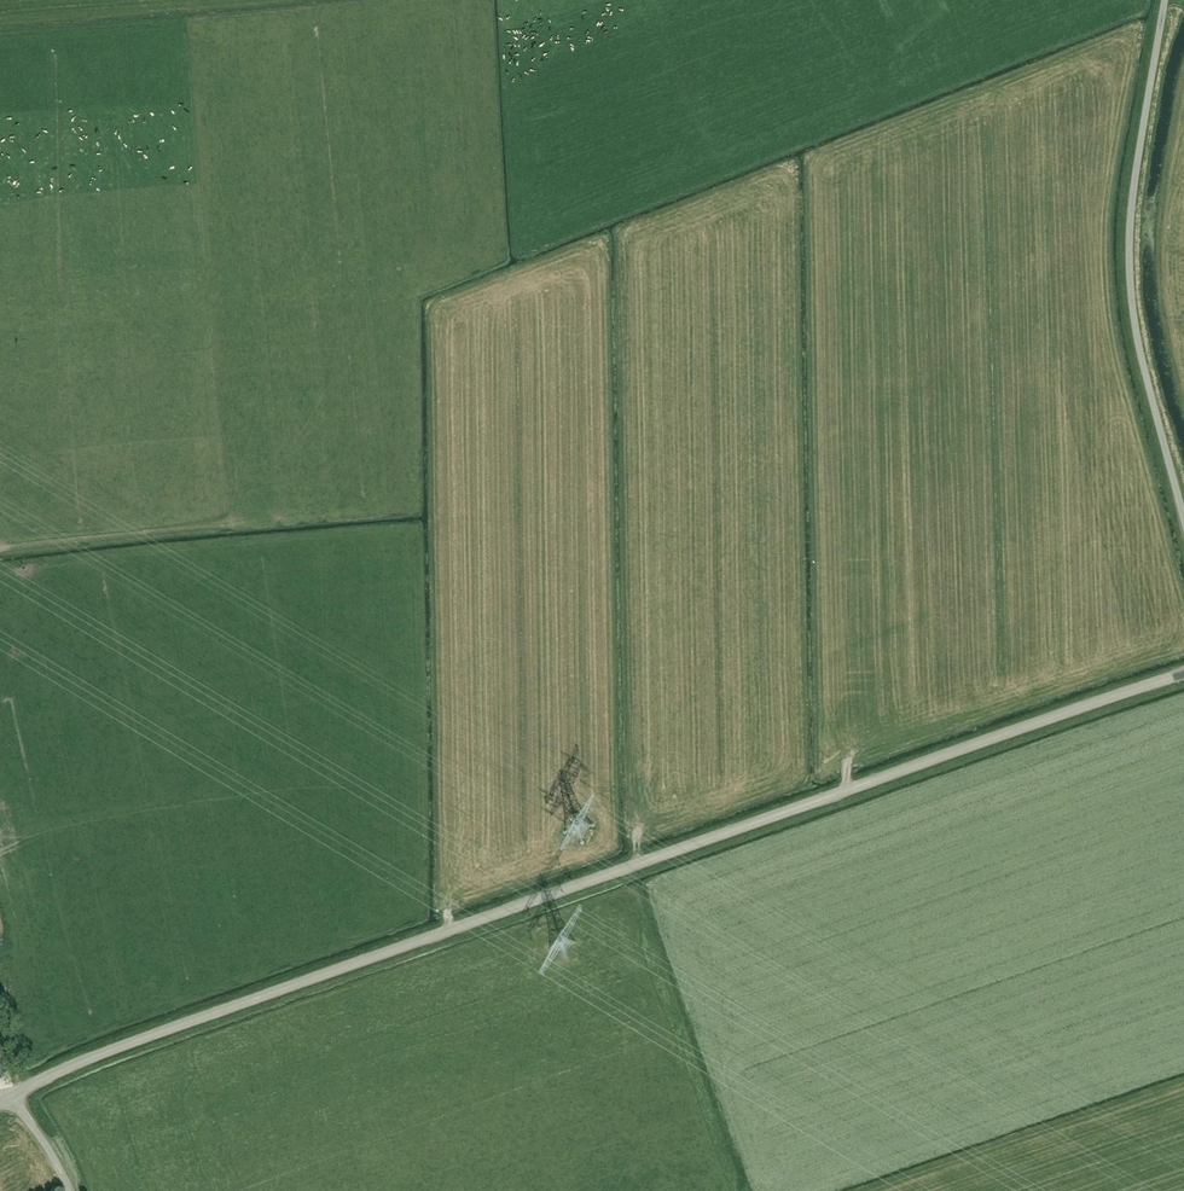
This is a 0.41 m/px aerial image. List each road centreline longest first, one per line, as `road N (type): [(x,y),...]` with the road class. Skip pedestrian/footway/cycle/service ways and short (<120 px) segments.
road 1 (unclassified): [(0,1109),(63,1073),(1183,671)]
road 2 (unclassified): [(1183,522),(1134,330),(1128,256),(1164,0)]

